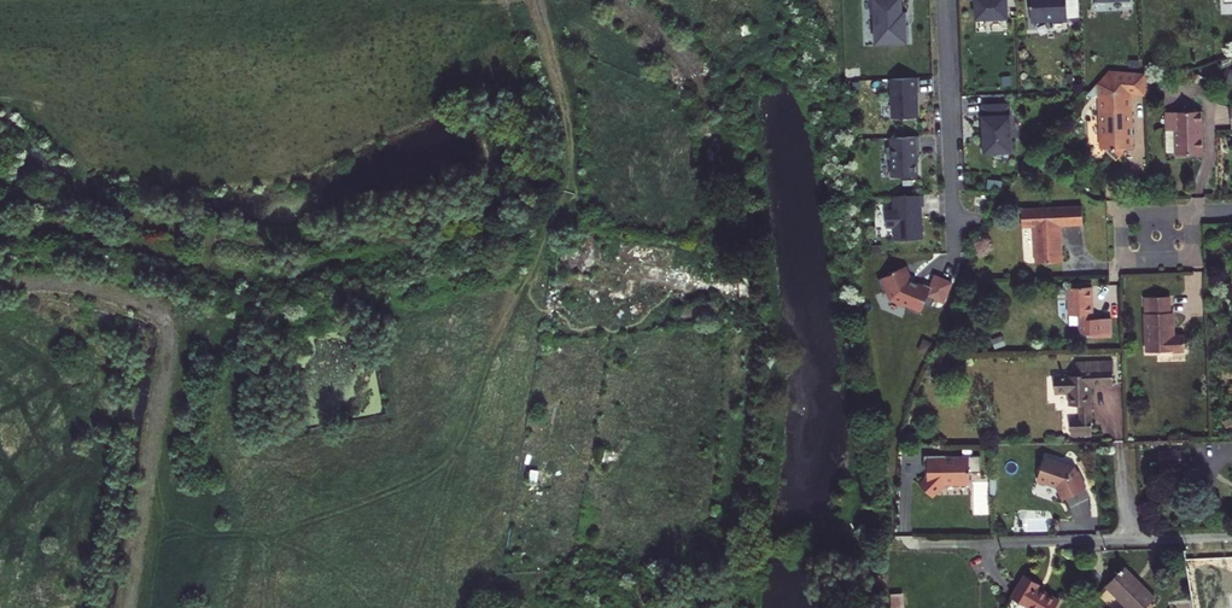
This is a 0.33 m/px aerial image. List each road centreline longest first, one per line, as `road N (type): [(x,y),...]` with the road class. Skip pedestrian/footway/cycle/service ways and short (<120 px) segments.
road 1 (track): [(536,0),(572,134),(571,189),(452,458),(418,482),(276,532),(138,532)]
road 2 (track): [(138,532),(168,326),(144,306),(56,284),(0,289)]
road 3 (residential): [(1231,538),(913,543)]
road 4 (residential): [(945,0),(955,247)]
road 5 (residential): [(1190,212),(1191,260),(1125,261),(1124,213)]

